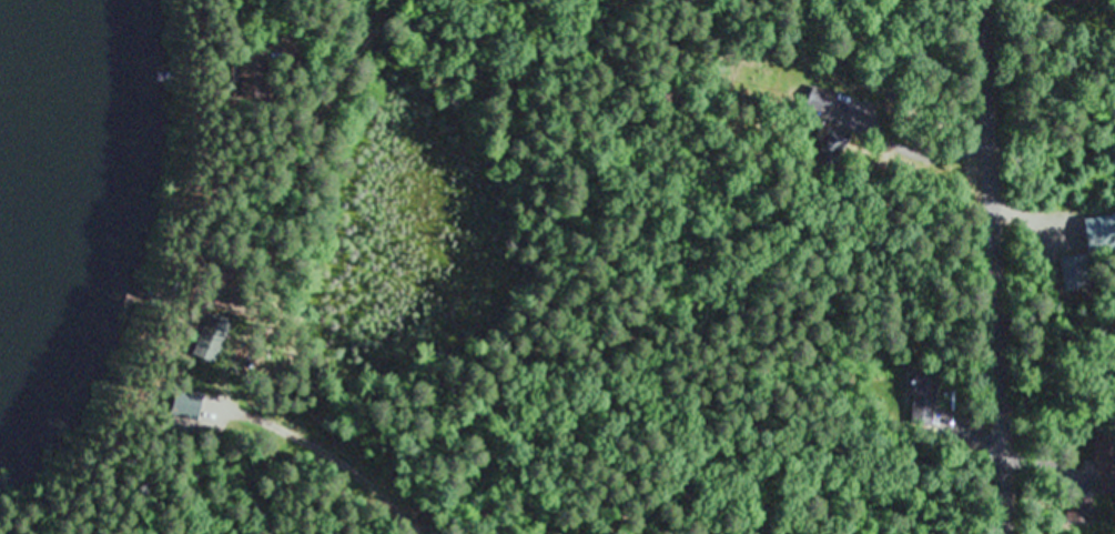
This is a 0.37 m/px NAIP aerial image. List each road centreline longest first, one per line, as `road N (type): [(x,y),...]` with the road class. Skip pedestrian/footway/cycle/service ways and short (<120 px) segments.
road 1 (residential): [(1011,533),(985,0)]

